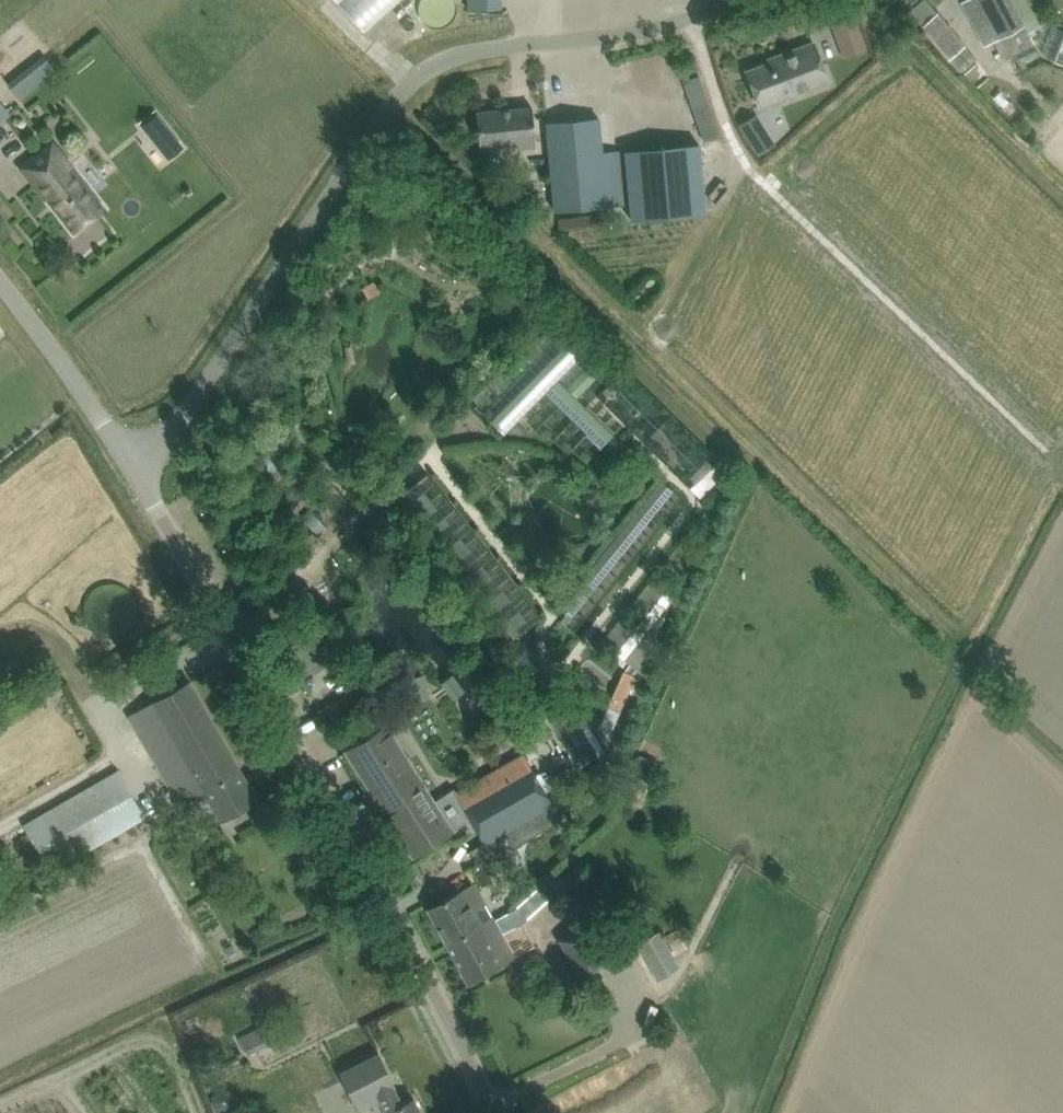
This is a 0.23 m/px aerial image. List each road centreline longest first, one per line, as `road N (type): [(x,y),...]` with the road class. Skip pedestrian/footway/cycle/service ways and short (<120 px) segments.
road 1 (unclassified): [(133,468),(168,436),(293,245),(424,71),(450,56),(647,28),(735,0)]
road 2 (unclassified): [(495,1112),(360,859),(133,468)]
road 3 (unclassified): [(133,468),(0,280)]

